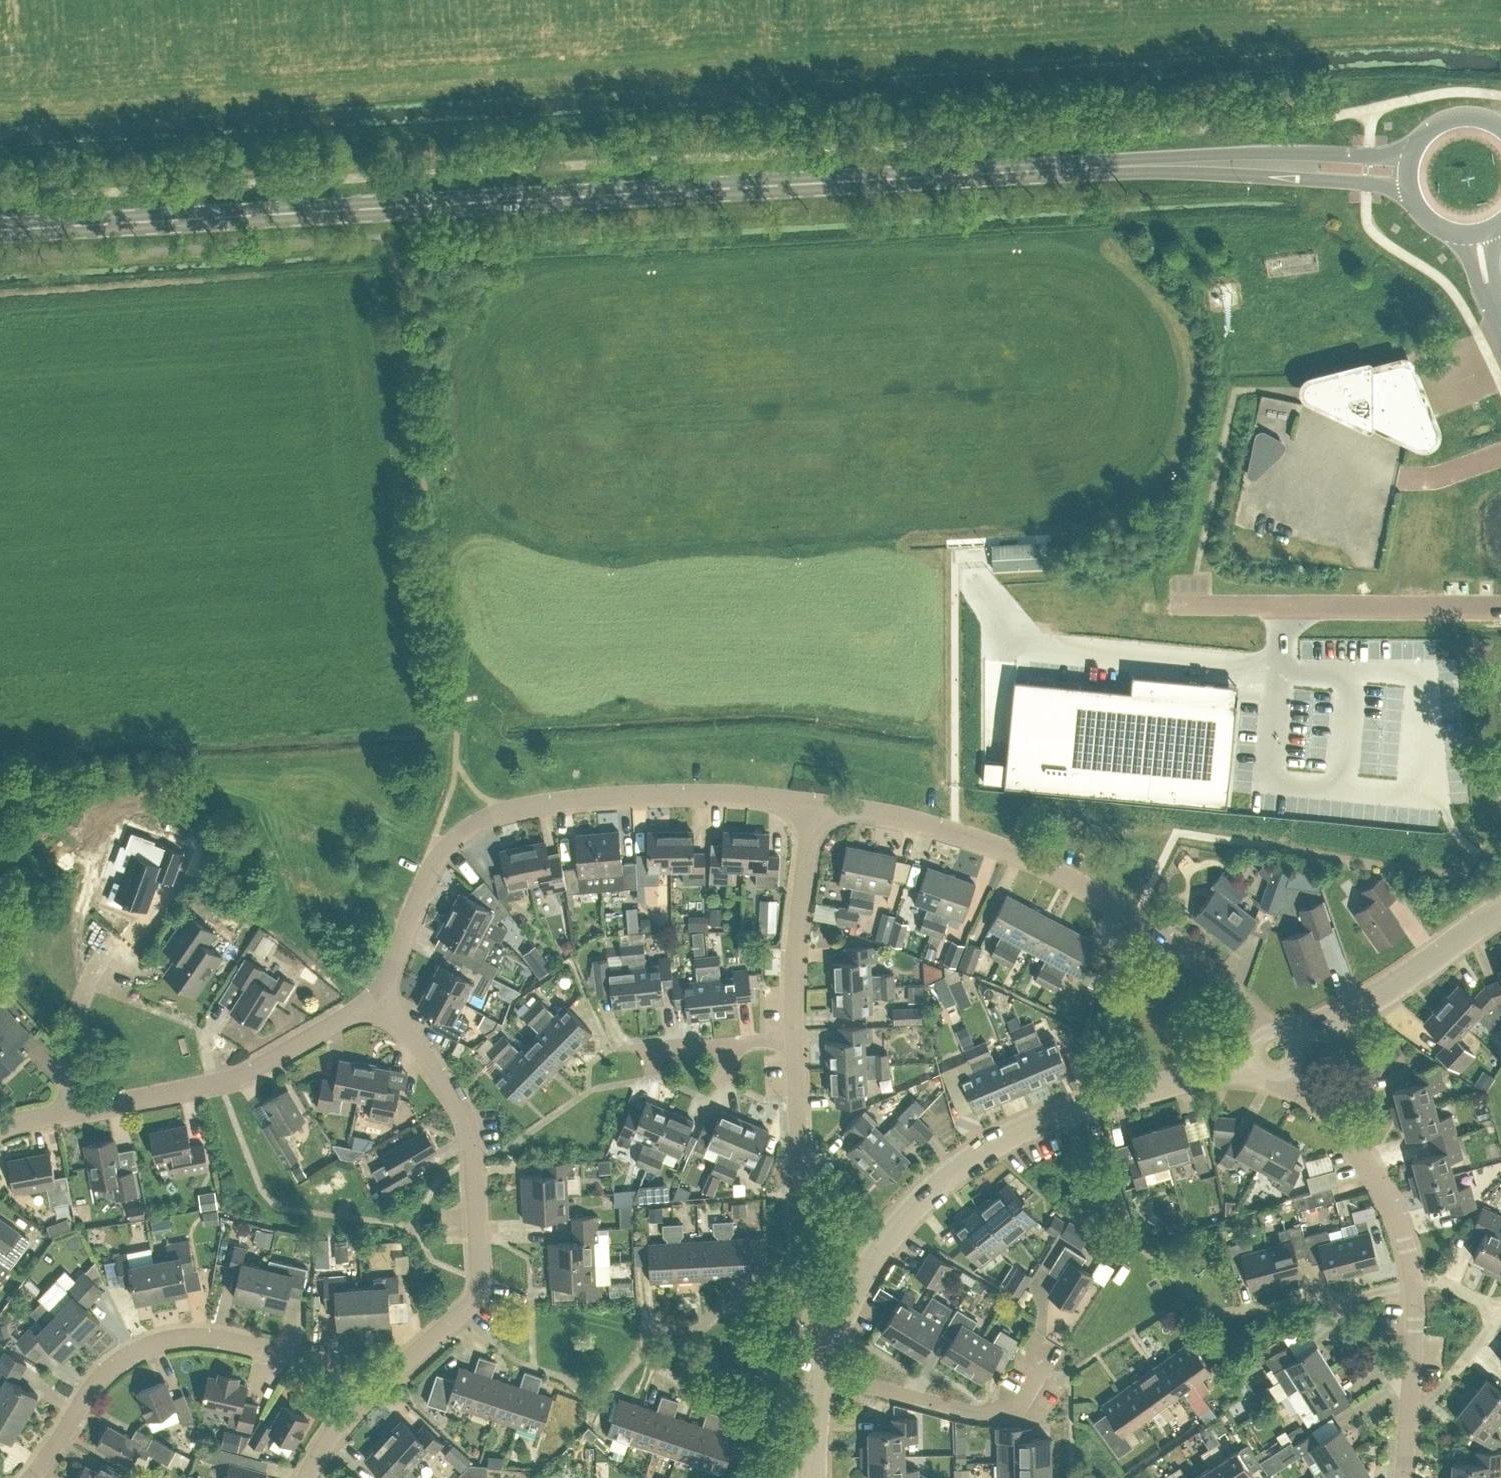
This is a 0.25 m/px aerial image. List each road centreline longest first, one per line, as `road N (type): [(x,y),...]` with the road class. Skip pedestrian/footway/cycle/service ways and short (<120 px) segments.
road 1 (primary): [(1138,165),(0,229)]
road 2 (residential): [(379,996),(427,875),(478,817),(533,799),(624,793),(769,794),(813,803)]
road 3 (residential): [(813,803),(864,805),(1046,863),(1132,913),(1263,1035)]
road 4 (residential): [(357,1400),(475,1304),(480,1283),(474,1153),(459,1099),(379,996)]
road 5 (residential): [(1405,1477),(1415,1324),(1405,1239),(1361,1149),(1289,1069)]
road 6 (unclassified): [(878,1252),(911,1209),(994,1143),(1098,1103),(1259,1063)]
road 7 (residential): [(357,1400),(329,1370),(274,1349),(212,1336),(158,1339),(119,1361),(29,1477)]
road 8 (residential): [(73,1107),(242,1074),(379,996)]
road 9 (unclassified): [(1176,605),(1500,603)]
road 10 (primary): [(1415,146),(1387,155),(1258,151),(1149,157),(1138,165)]
road 11 (primary): [(1138,165),(1373,182),(1410,195)]
road 12 (residential): [(822,1375),(980,1412),(1008,1404),(1045,1350)]
road 13 (residential): [(878,1252),(809,1198),(795,1041)]
road 14 (unclassified): [(1296,1042),(1500,908)]
road 15 (residential): [(795,1041),(799,903),(813,803)]
road 16 (residential): [(610,1048),(795,1041)]
road 17 (residential): [(73,1107),(69,1055),(77,1011),(112,942)]
road 18 (unclassified): [(822,1375),(838,1325),(878,1252)]

